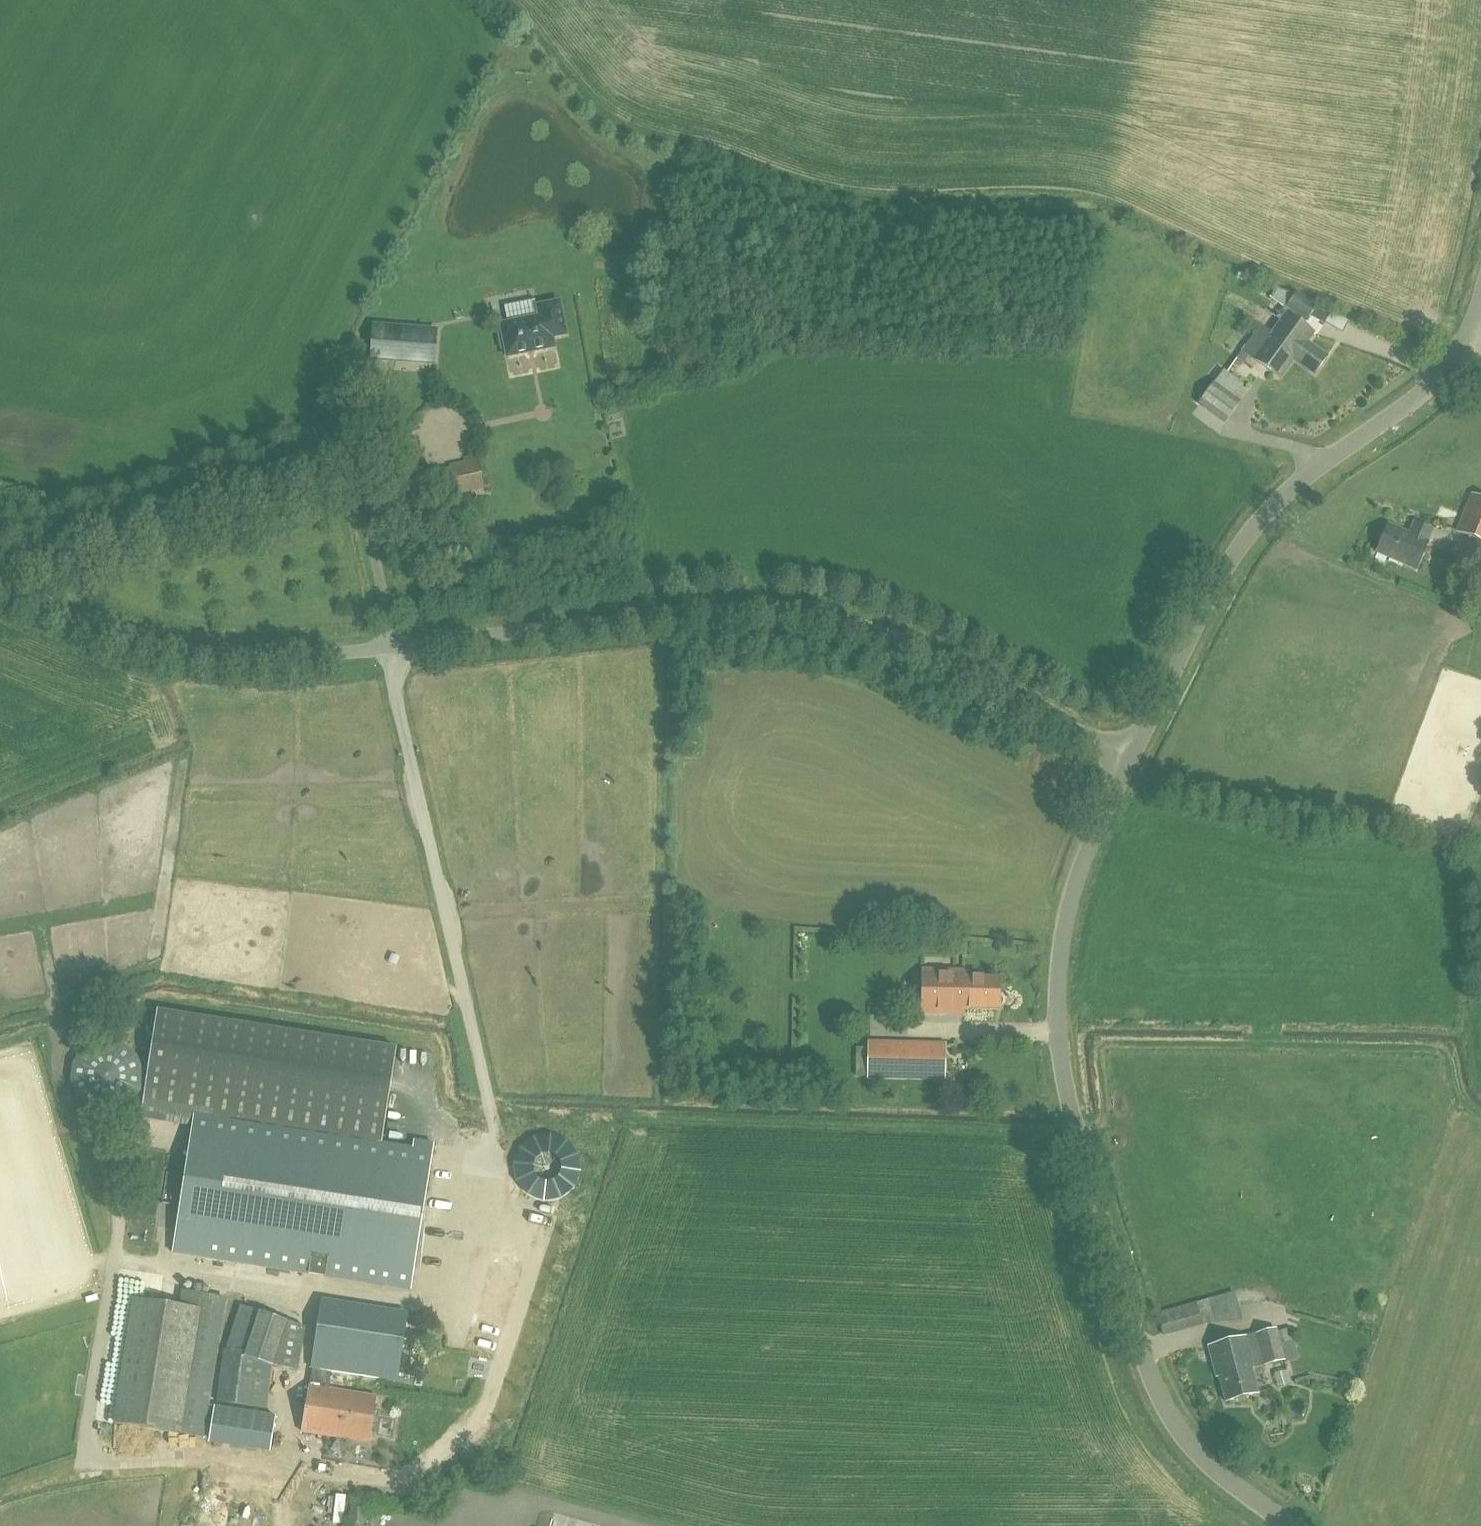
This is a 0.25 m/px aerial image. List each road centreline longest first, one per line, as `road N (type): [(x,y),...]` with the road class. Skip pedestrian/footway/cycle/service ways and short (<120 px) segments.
road 1 (unclassified): [(1131,764),(894,638),(817,617),(732,612),(251,661),(129,639),(0,581)]
road 2 (unclassified): [(1294,1525),(1213,1468),(1159,1391),(1071,1084),(1061,1033),(1067,935),(1100,826),(1131,764)]
road 3 (unclassified): [(1131,764),(1238,551),(1265,517),(1469,351)]
road 4 (track): [(360,520),(428,475),(429,427),(529,416)]

